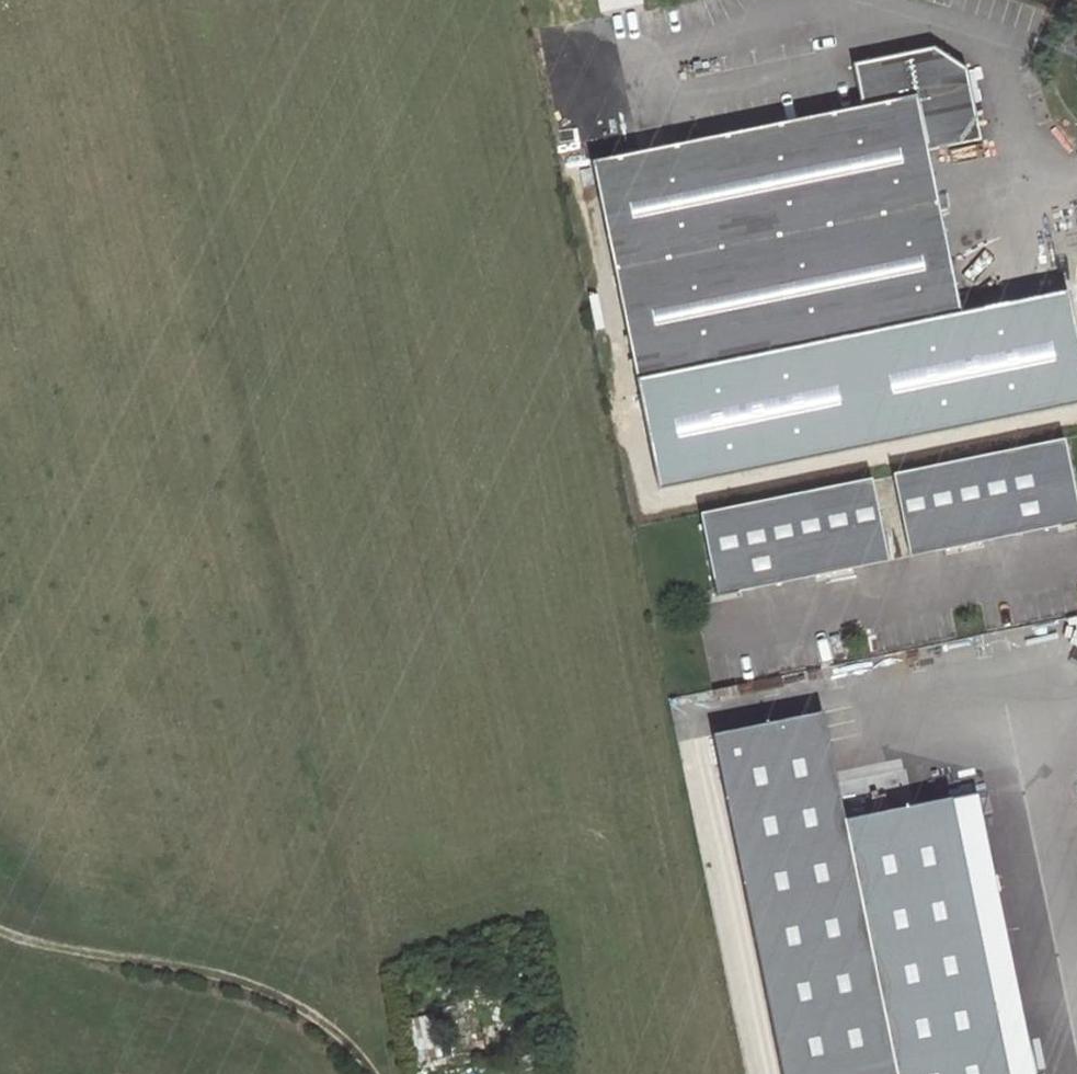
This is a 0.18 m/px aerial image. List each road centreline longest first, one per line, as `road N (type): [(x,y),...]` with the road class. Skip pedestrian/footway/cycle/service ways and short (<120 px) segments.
road 1 (track): [(0,932),(58,952),(172,968),(270,994),(319,1014),(375,1073)]

